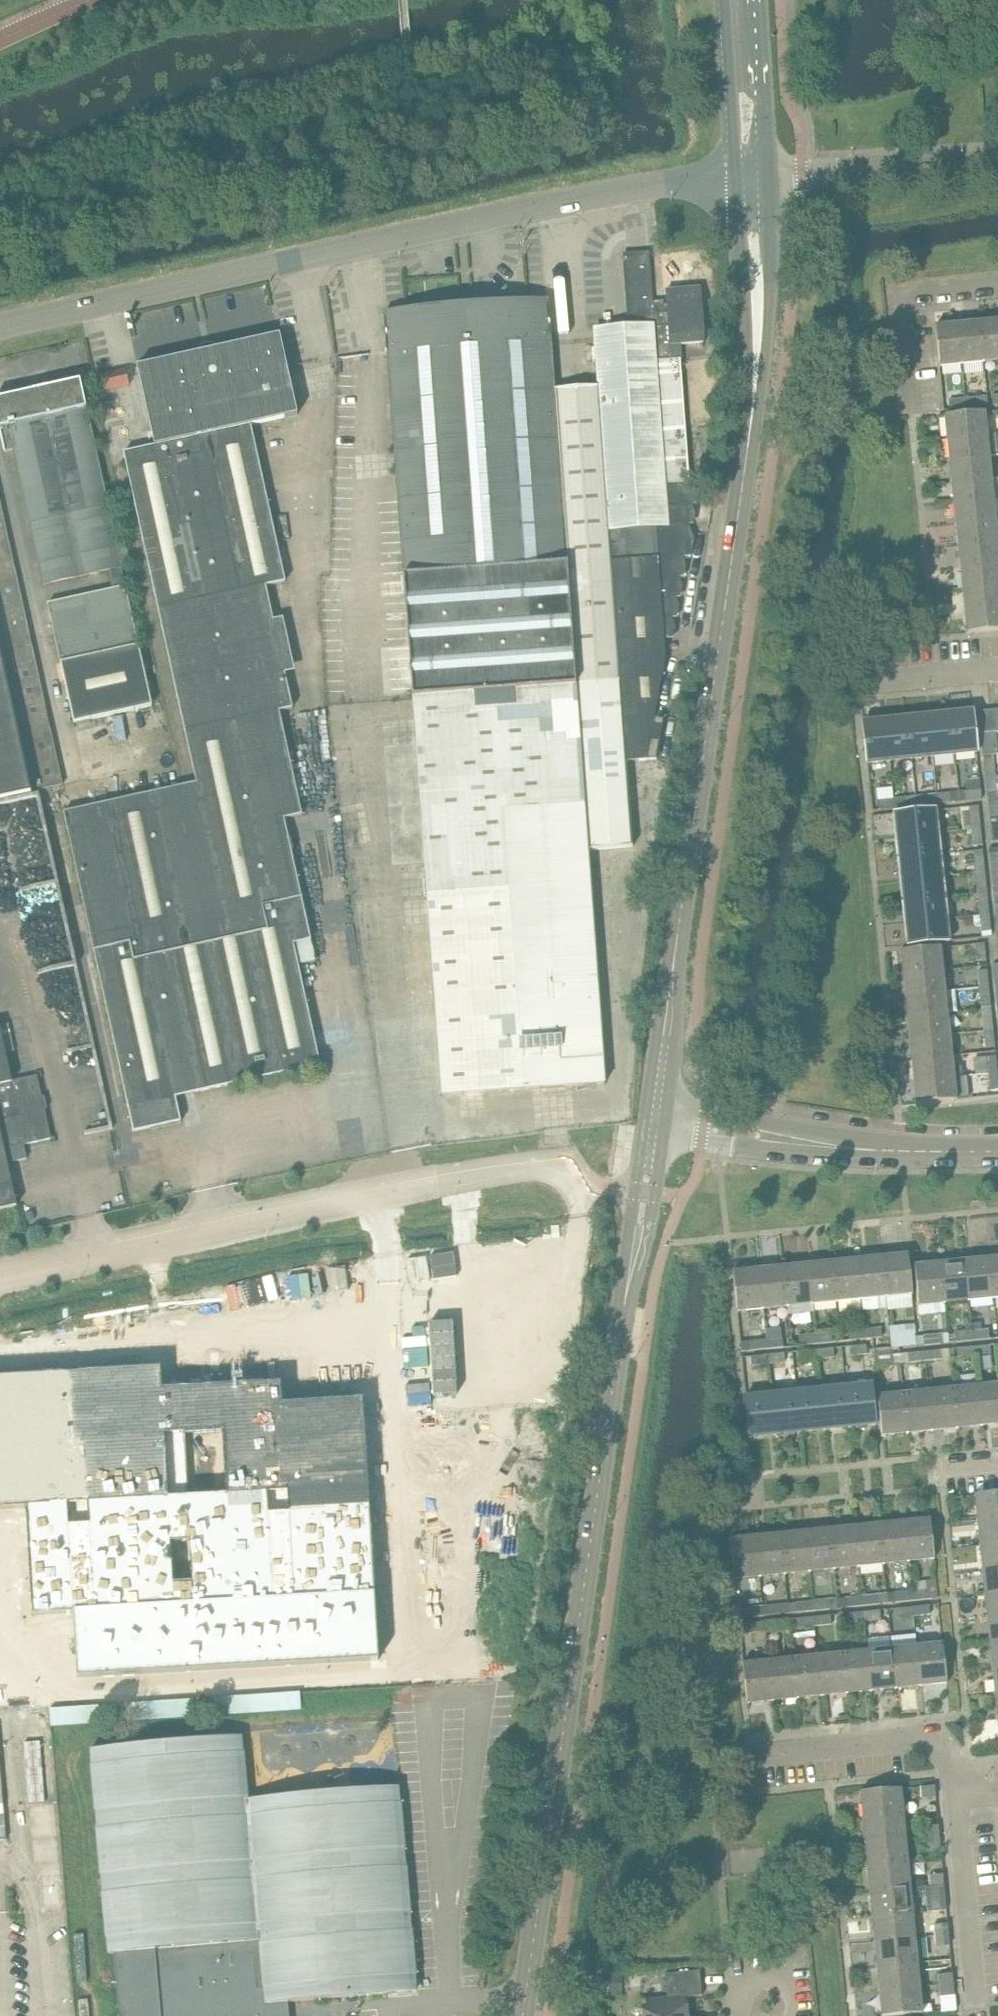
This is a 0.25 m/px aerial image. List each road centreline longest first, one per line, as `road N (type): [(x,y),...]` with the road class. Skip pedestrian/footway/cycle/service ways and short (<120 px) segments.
road 1 (secondary): [(523,2015),(655,1120)]
road 2 (unclassified): [(0,327),(526,208),(736,177)]
road 3 (secondary): [(655,1120),(747,445)]
road 4 (unclassified): [(0,1273),(529,1161),(563,1164),(580,1181)]
road 5 (residential): [(997,1150),(836,1146),(655,1120)]
road 6 (secondary): [(747,445),(767,397),(774,319),(769,175)]
road 7 (secondary): [(736,177),(747,445)]
road 8 (residential): [(968,1787),(926,1739),(749,1755)]
road 9 (residential): [(769,175),(997,163)]
road 10 (residential): [(975,2004),(957,1817),(968,1787)]
road 11 (secondary): [(724,0),(736,177)]
road 12 (secondary): [(769,175),(758,0)]
road 13 (residential): [(854,683),(997,669)]

